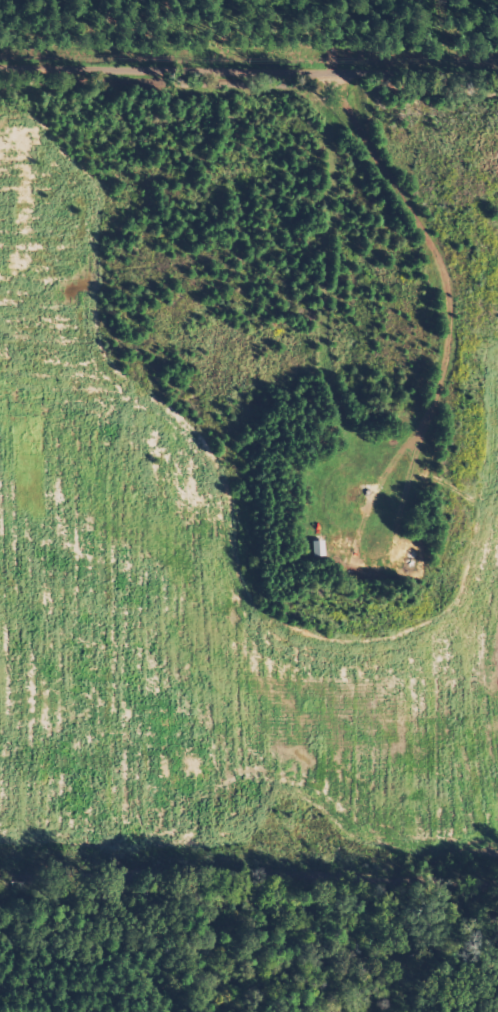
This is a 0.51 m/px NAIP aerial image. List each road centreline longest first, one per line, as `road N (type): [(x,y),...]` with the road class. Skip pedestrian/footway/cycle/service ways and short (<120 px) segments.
road 1 (residential): [(0,98),(265,104),(497,95)]

